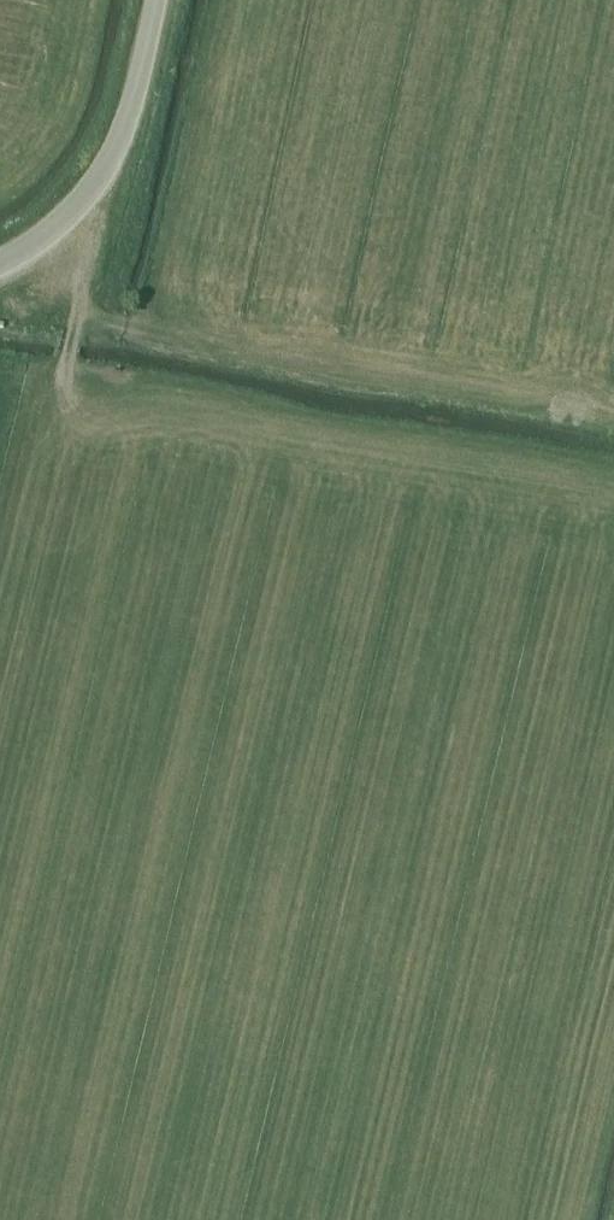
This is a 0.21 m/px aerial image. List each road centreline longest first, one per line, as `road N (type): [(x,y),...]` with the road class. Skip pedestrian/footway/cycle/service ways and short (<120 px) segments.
road 1 (unclassified): [(156,0),(132,108),(89,213),(0,273)]

